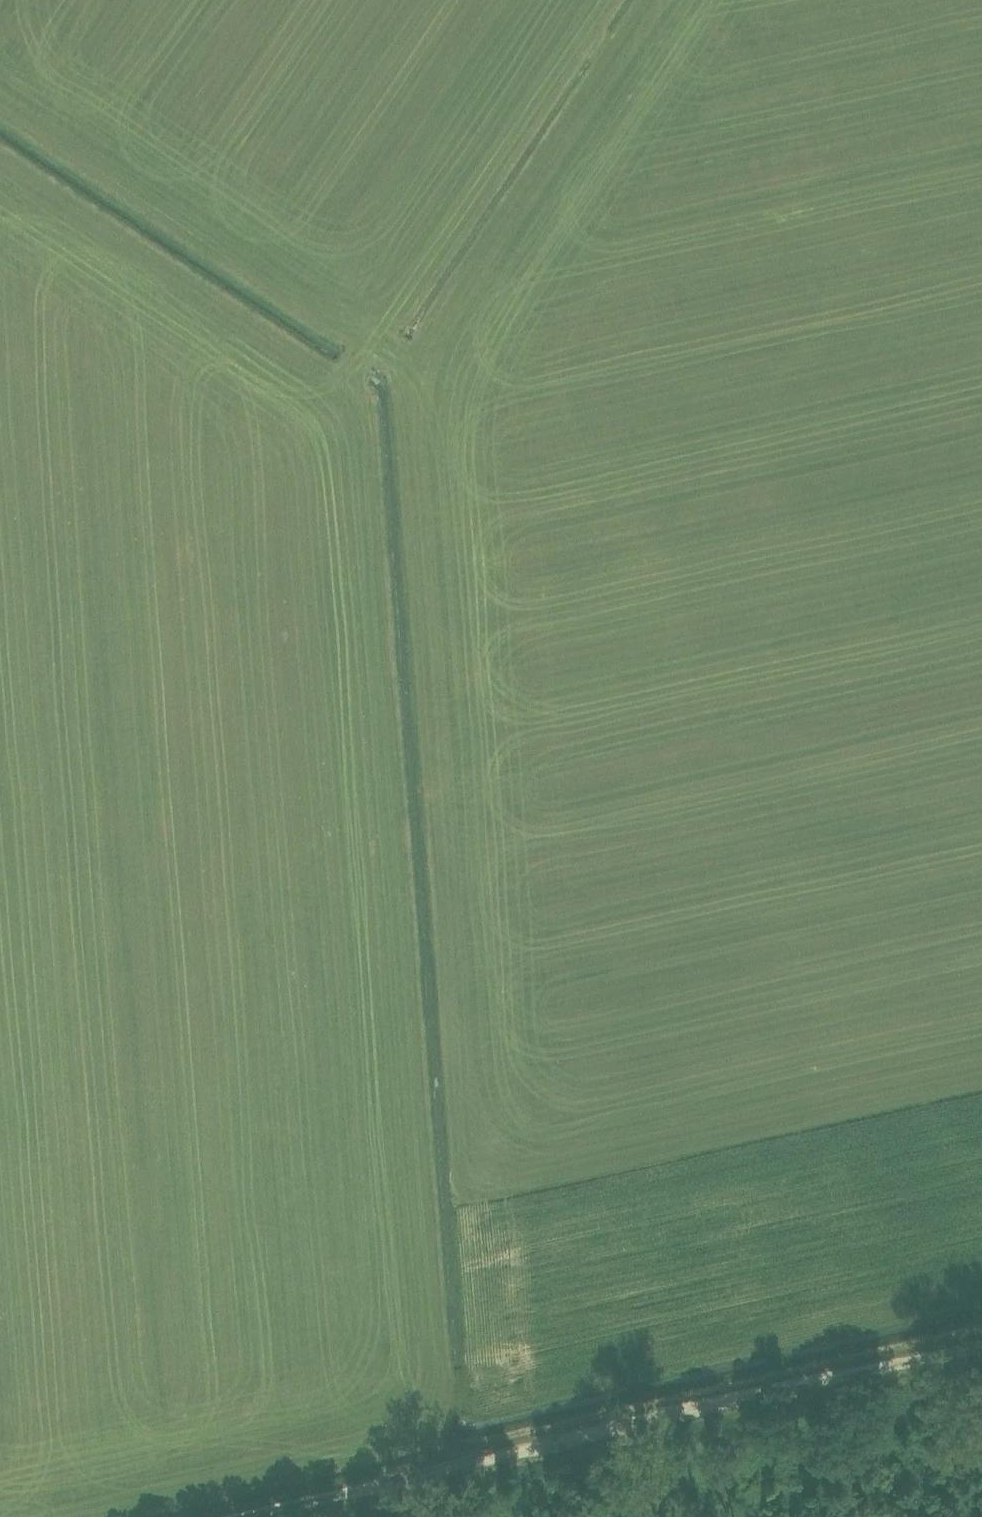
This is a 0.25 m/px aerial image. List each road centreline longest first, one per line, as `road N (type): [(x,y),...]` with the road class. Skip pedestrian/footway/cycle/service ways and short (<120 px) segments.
road 1 (track): [(981,1347),(237,1516)]

